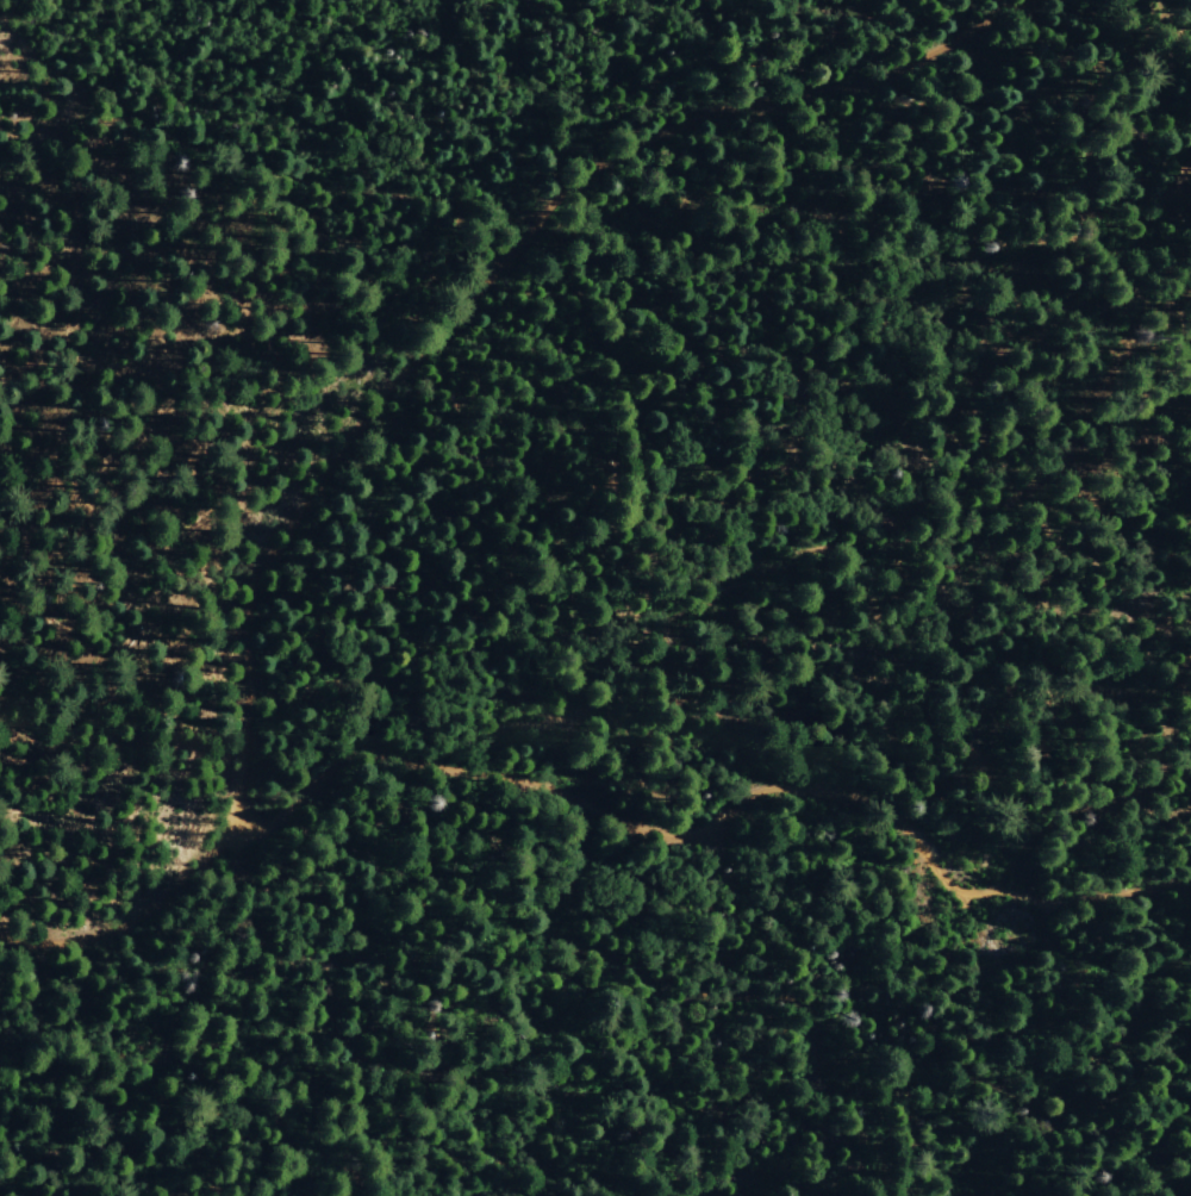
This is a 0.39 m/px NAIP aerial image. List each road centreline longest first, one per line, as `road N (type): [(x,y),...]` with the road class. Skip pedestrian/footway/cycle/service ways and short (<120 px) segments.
road 1 (track): [(148,1195),(230,1095),(342,846),(361,596),(400,498),(570,261),(713,123),(933,0)]
road 2 (track): [(1190,851),(1100,858),(935,887),(765,795),(576,814),(493,795),(445,753),(347,778),(206,845),(130,974),(36,984),(0,975)]

